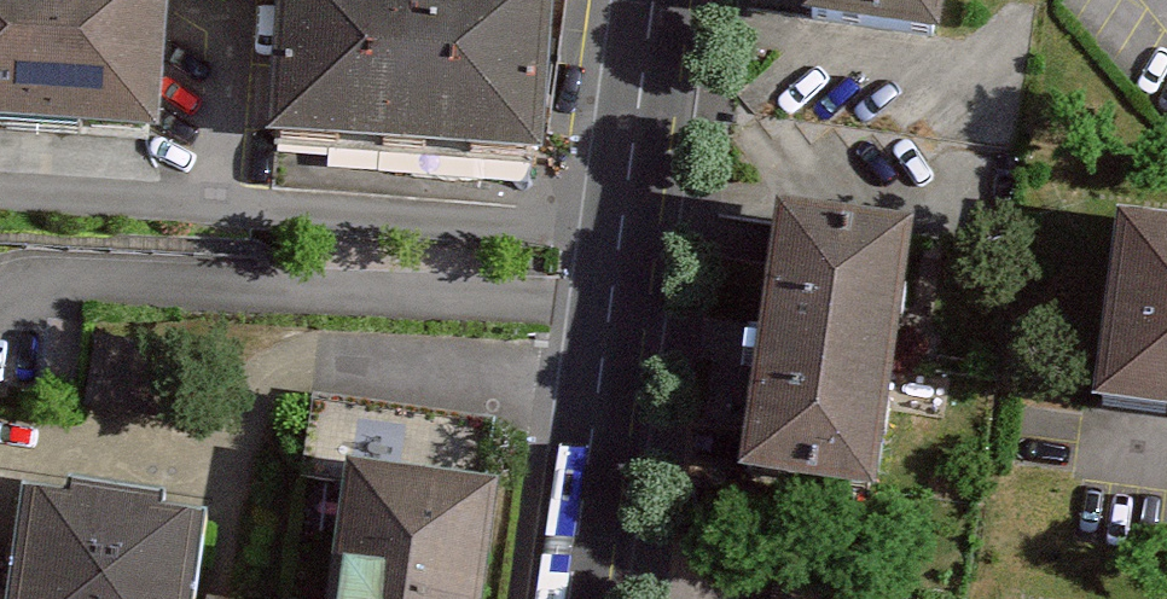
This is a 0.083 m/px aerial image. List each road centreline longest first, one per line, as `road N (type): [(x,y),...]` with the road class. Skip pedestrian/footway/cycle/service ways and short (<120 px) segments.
road 1 (residential): [(622,225),(0,192)]
road 2 (tertiary): [(622,225),(569,598)]
road 3 (tertiary): [(654,0),(622,225)]

